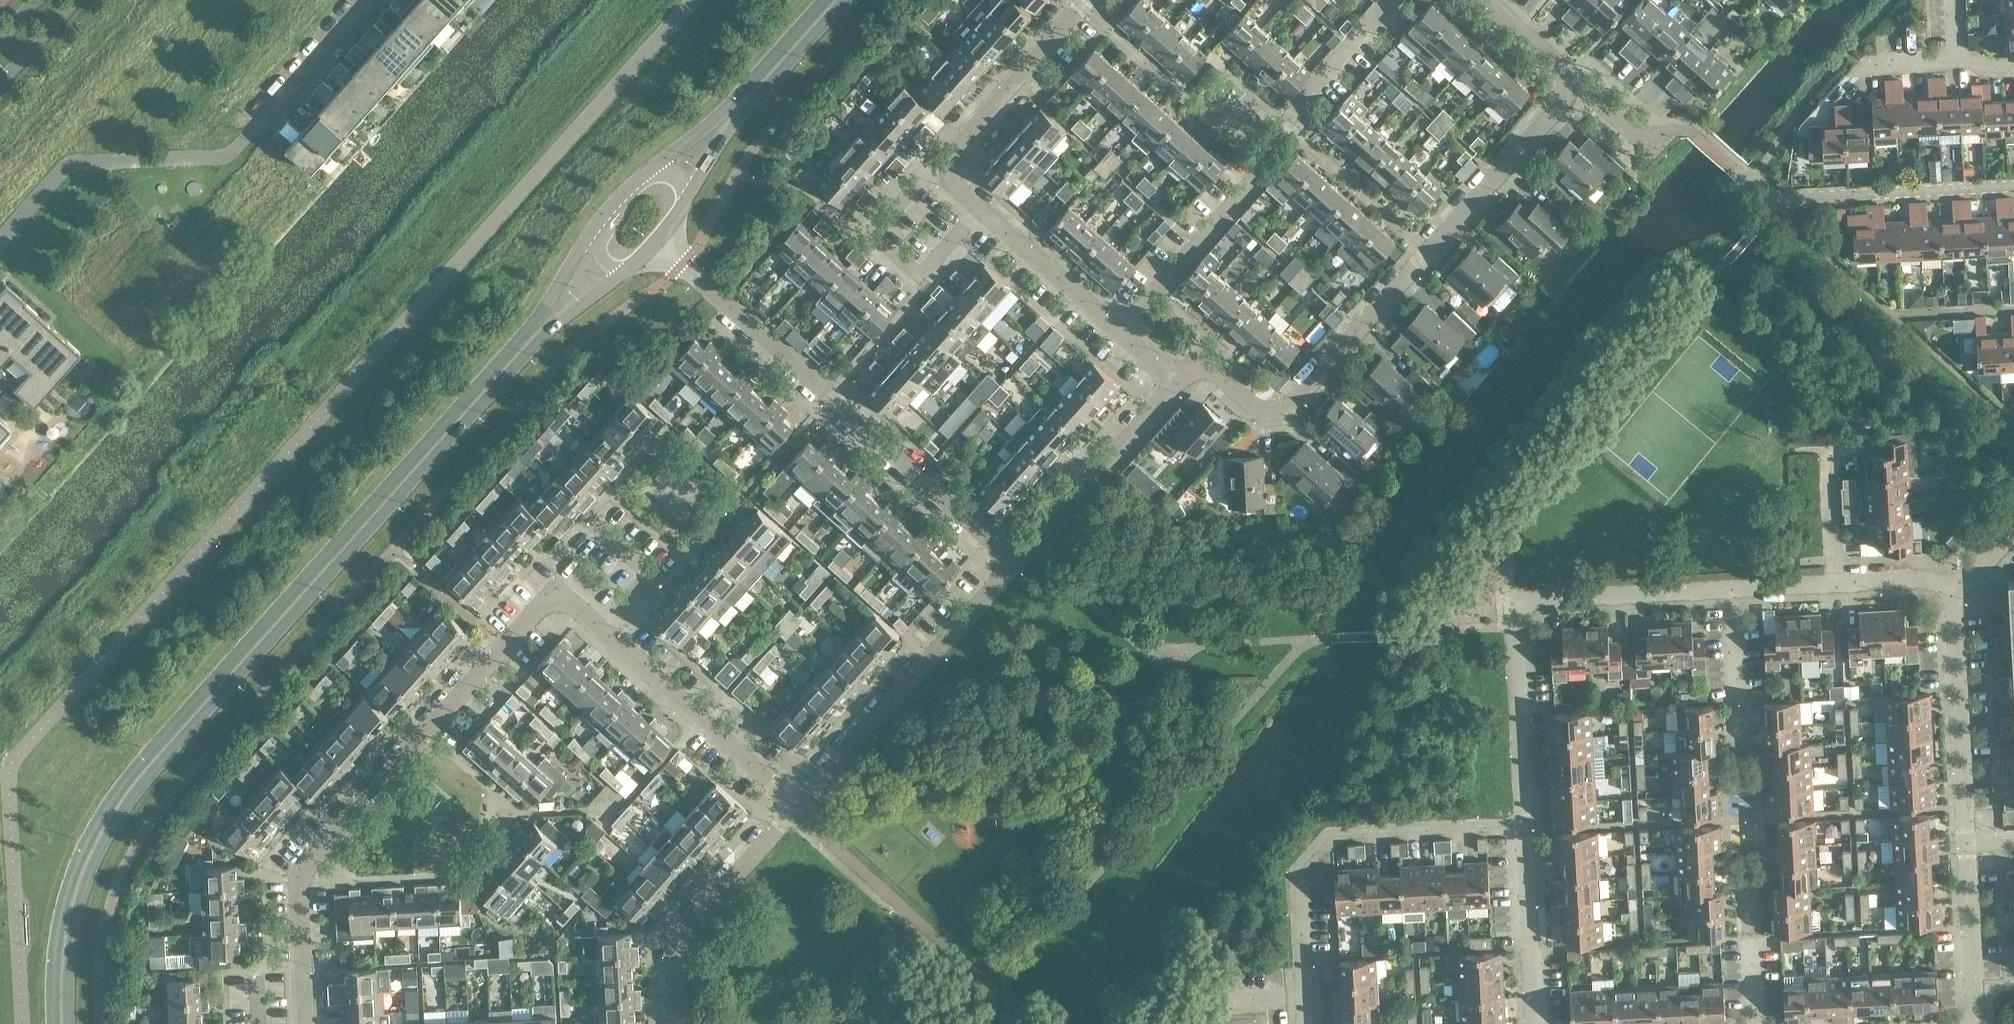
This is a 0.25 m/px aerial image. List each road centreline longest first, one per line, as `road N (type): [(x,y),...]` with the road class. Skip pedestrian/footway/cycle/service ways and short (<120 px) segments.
road 1 (secondary): [(599,226),(527,331),(104,808),(68,892),(54,1023)]
road 2 (secondary): [(68,1023),(69,966),(85,885),(146,780),(541,337),(630,264)]
road 3 (residential): [(796,804),(570,598),(558,597),(306,867),(307,1023)]
road 4 (residential): [(1178,383),(1196,372),(1272,413),(1288,413),(1584,87)]
road 5 (residential): [(1019,555),(658,238)]
road 6 (residential): [(1530,826),(1516,604),(1734,593)]
road 7 (residential): [(1310,1000),(1303,874),(1334,838),(1530,826)]
road 8 (residential): [(796,804),(1019,555)]
road 9 (secondary): [(684,208),(731,128),(846,0)]
road 10 (residential): [(678,1023),(674,947),(796,804)]
road 11 (residential): [(1963,847),(1957,584)]
road 12 (residential): [(981,210),(916,280),(869,239),(933,167)]
road 13 (secondary): [(824,0),(707,130),(652,170)]
road 14 (residential): [(1019,555),(1178,383)]
road 15 (residential): [(933,167),(1086,0)]
road 16 (residential): [(1734,593),(1957,584)]
road 17 (residential): [(1115,331),(1253,180)]
road 18 (residential): [(1543,1023),(1530,826)]
road 19 (residential): [(1115,331),(981,210)]
road 20 (residential): [(1967,1023),(1963,847)]
road 21 (residential): [(1744,747),(1734,593)]
road 22 (residential): [(266,118),(365,0)]
road 23 (residential): [(1876,71),(2013,69)]
road 24 (residential): [(1584,87),(1486,0)]
road 25 (residential): [(1753,1023),(1747,893)]
road 26 (residential): [(1314,93),(1401,0)]
road 27 (residential): [(1692,129),(1635,128),(1584,87)]

